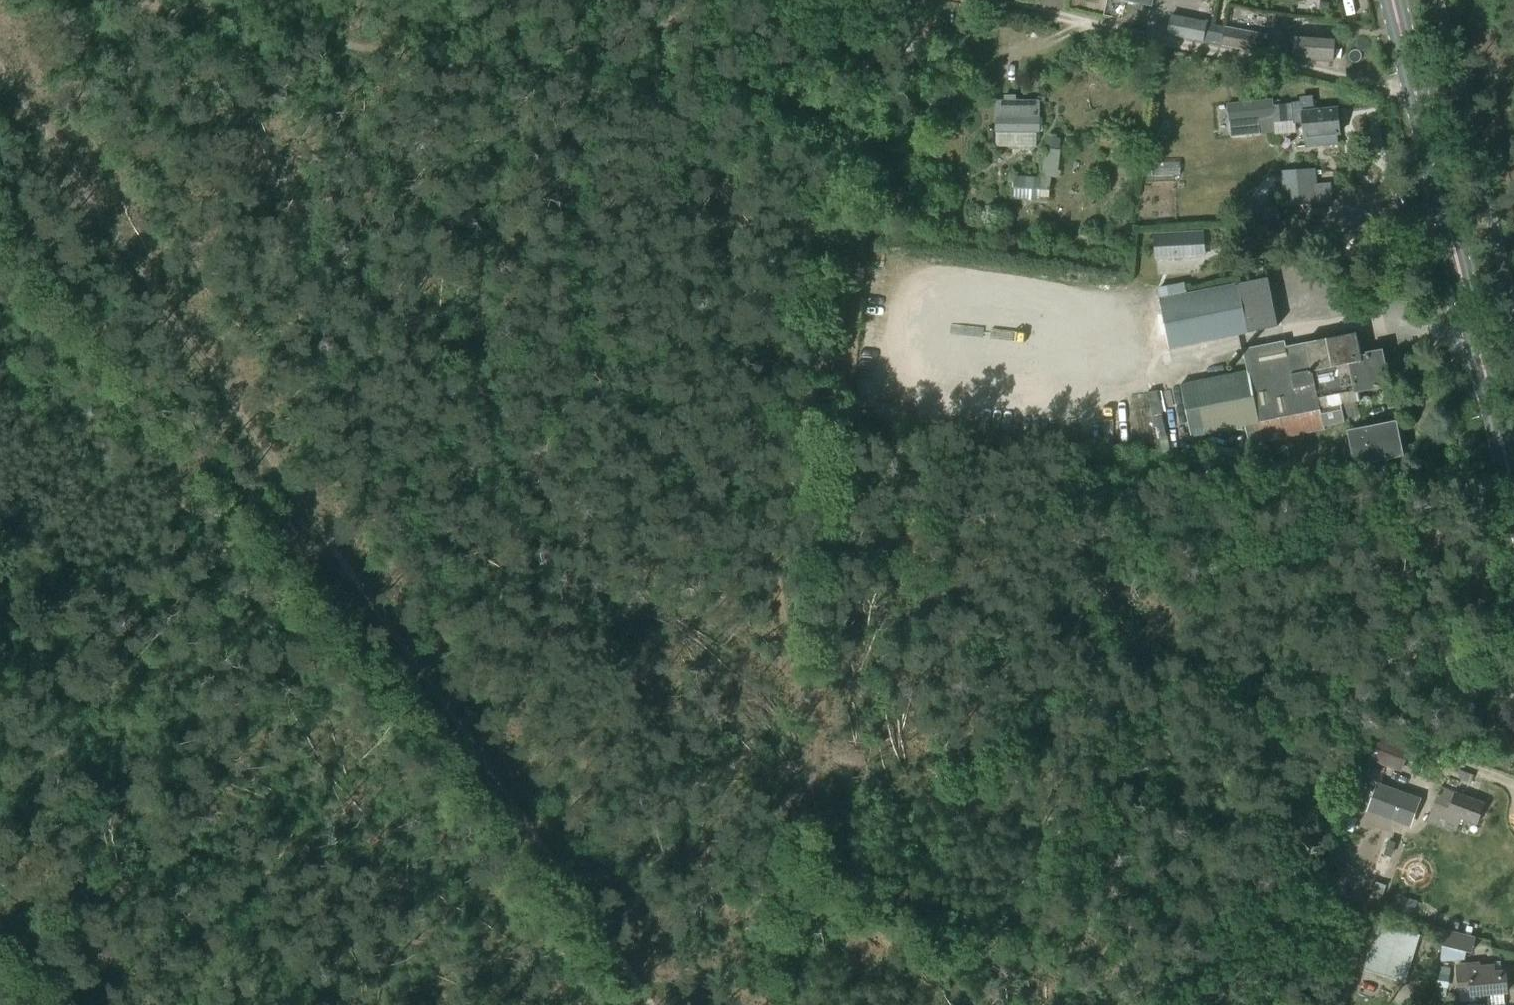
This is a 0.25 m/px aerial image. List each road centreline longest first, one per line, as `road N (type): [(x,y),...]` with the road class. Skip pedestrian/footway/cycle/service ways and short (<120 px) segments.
road 1 (track): [(0,68),(432,696),(658,1004)]
road 2 (track): [(788,1004),(860,159)]
road 3 (track): [(495,78),(432,696)]
road 4 (primary): [(1513,496),(1392,0)]
road 5 (track): [(495,78),(129,0)]
road 6 (track): [(706,0),(544,61)]

